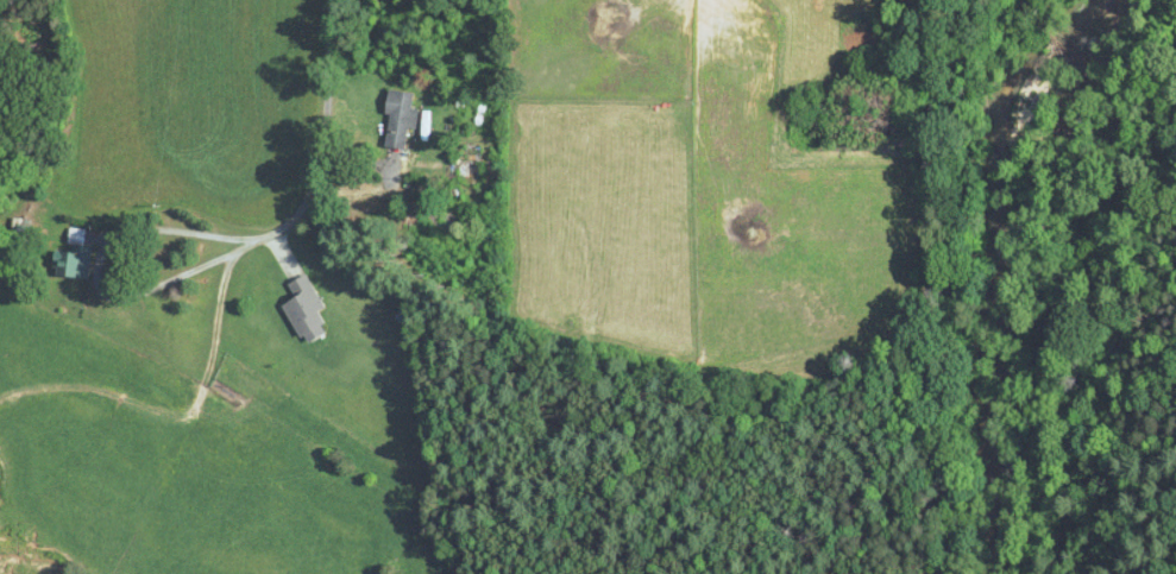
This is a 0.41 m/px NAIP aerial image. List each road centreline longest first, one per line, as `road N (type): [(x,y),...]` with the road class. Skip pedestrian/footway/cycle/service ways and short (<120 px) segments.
road 1 (residential): [(331,0),(328,109),(314,189),(298,213),(260,240)]

